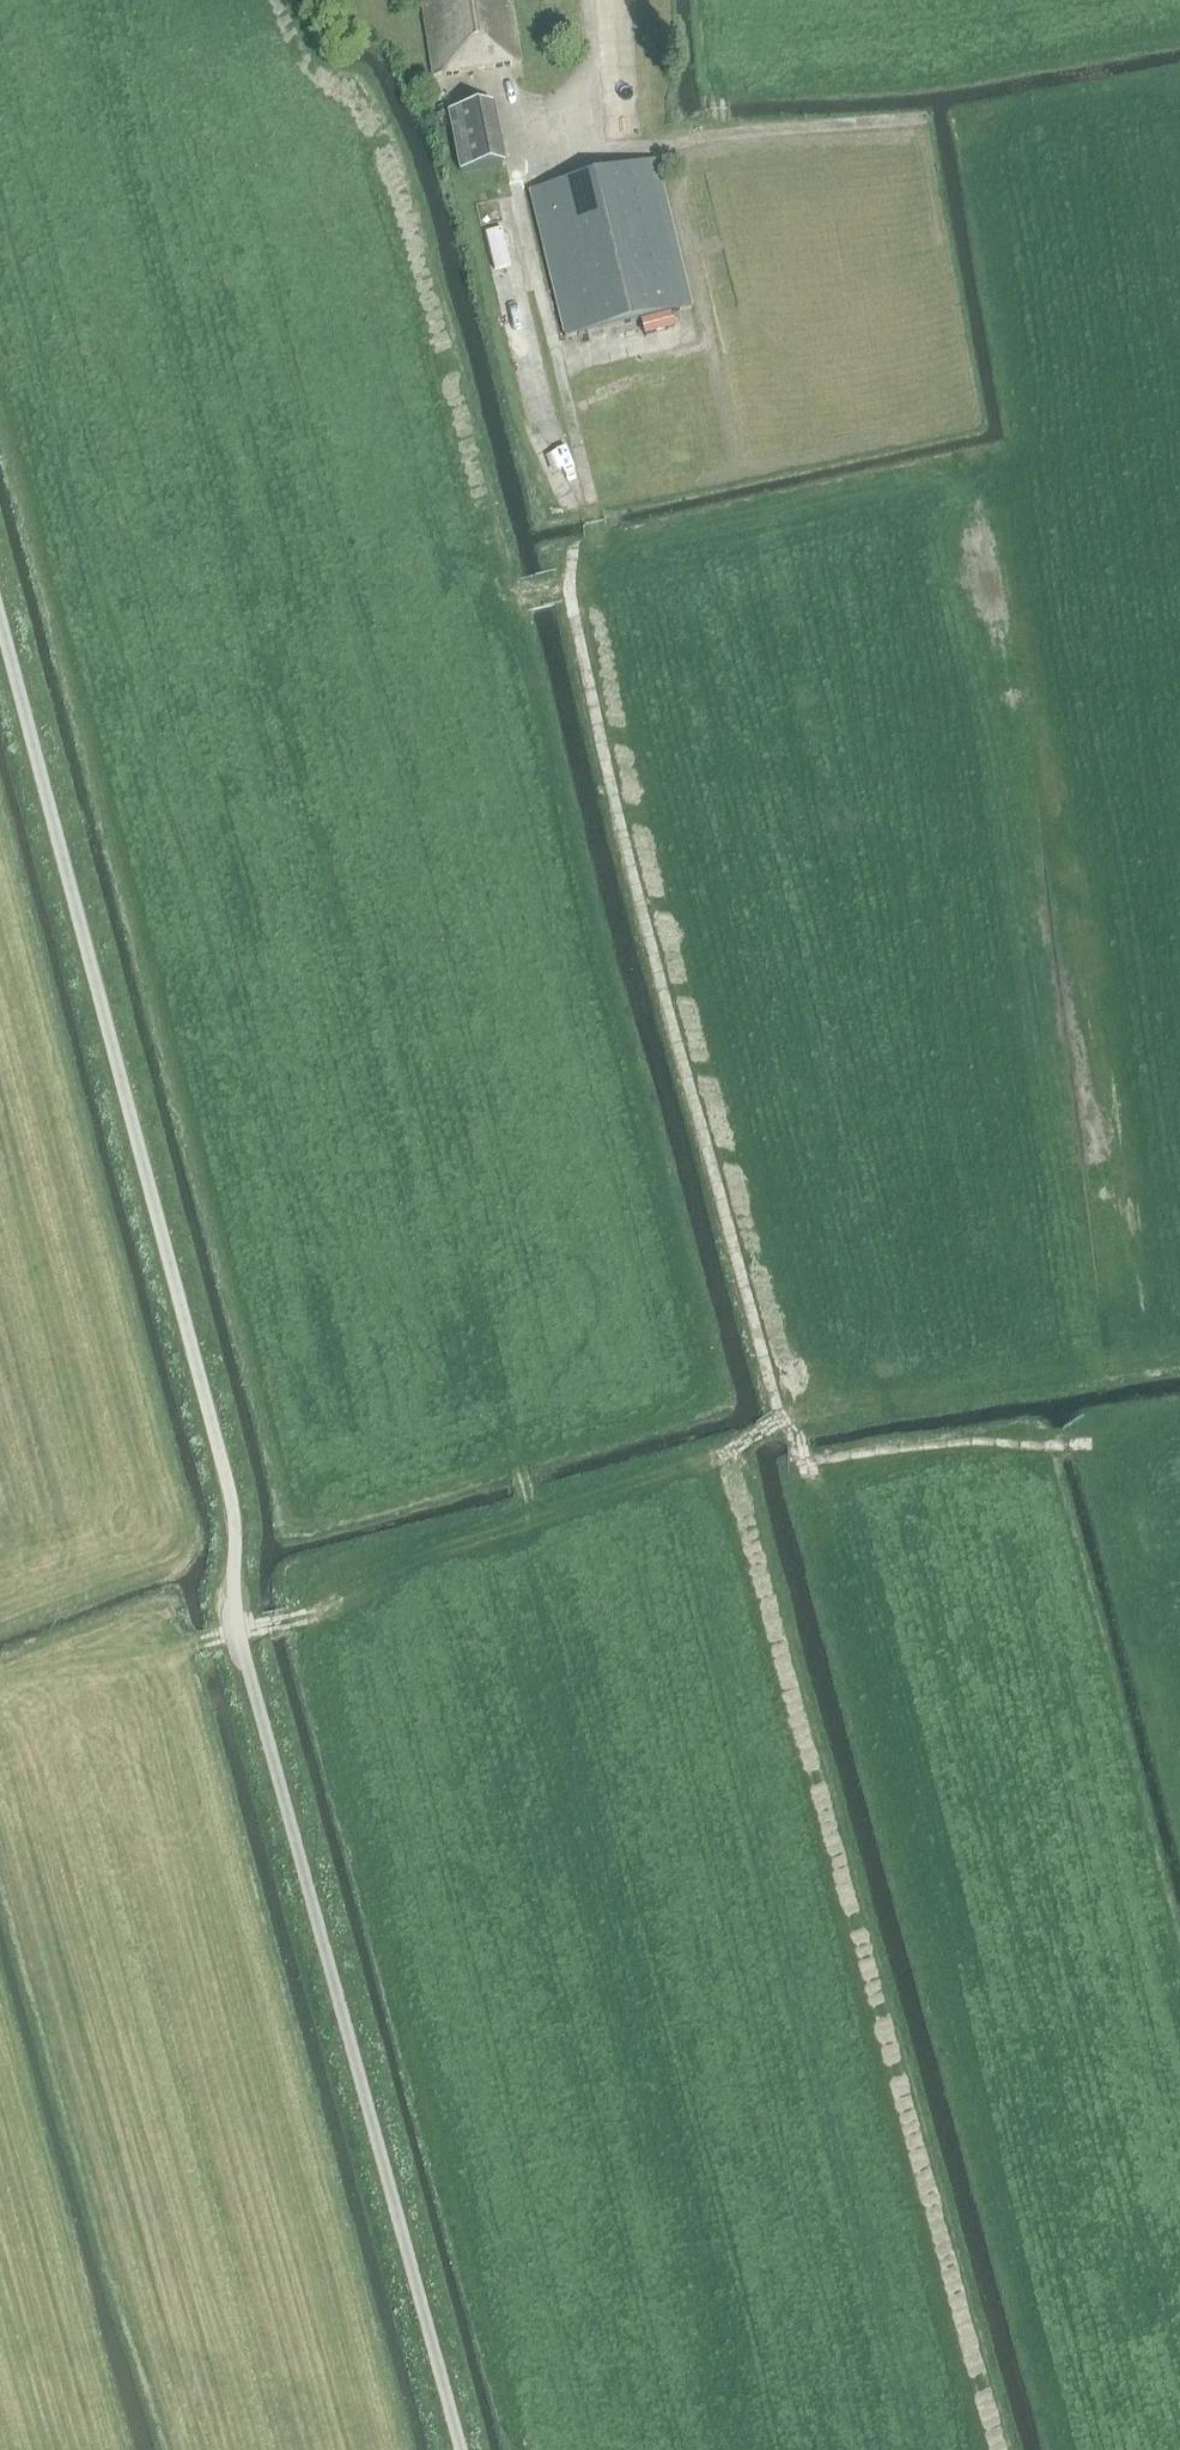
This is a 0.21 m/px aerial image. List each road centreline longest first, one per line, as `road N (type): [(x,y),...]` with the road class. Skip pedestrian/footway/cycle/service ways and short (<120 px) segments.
road 1 (unclassified): [(0,620),(230,1498),(242,1647),(460,2449)]
road 2 (track): [(614,155),(722,133),(924,116)]

